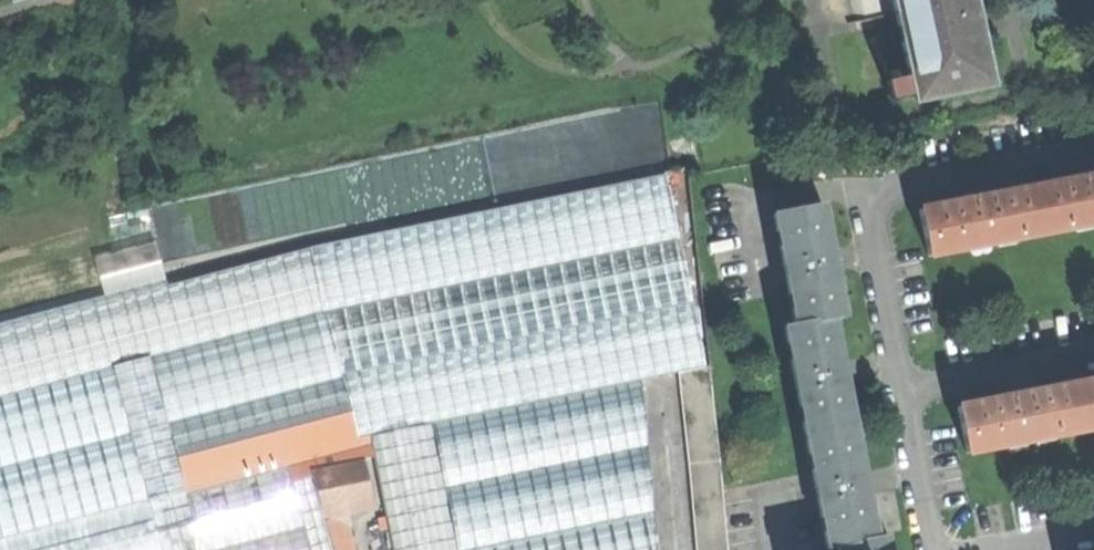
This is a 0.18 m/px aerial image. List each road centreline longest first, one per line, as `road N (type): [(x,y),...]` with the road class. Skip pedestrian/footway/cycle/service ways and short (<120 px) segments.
road 1 (residential): [(906,393),(866,198),(1093,152)]
road 2 (residential): [(906,393),(1093,356)]
road 3 (residential): [(935,549),(906,393)]

